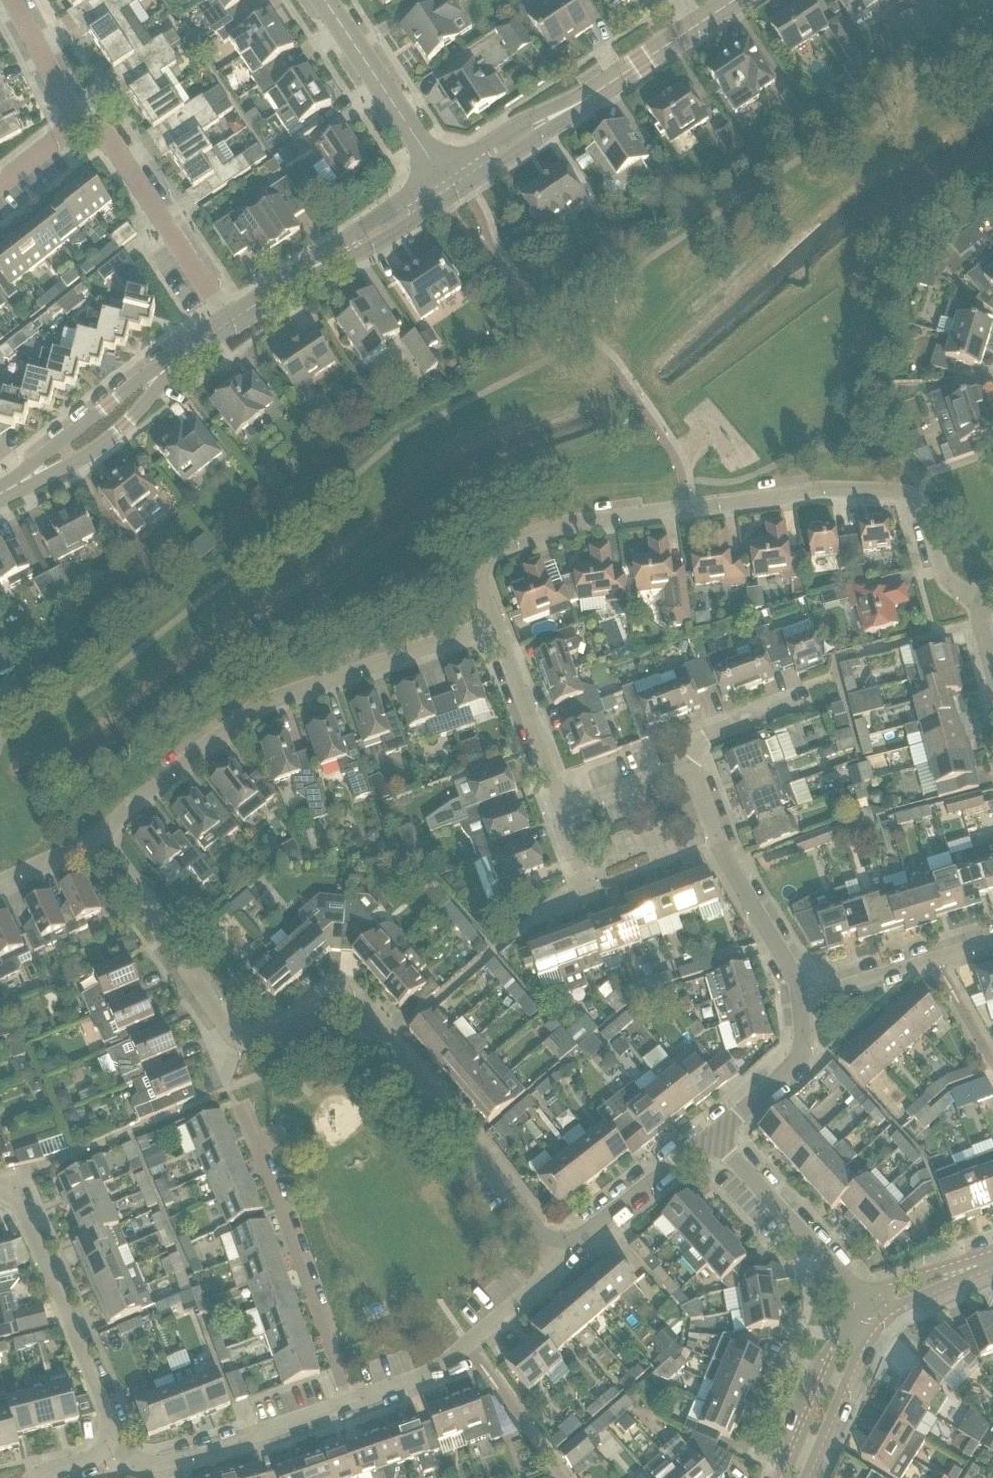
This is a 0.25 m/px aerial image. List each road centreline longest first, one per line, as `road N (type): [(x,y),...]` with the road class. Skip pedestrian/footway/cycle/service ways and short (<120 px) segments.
road 1 (residential): [(98,833),(226,1031),(259,1039),(345,1009),(367,1018),(477,1143),(541,1232),(558,1240)]
road 2 (residential): [(499,615),(480,559),(489,543),(554,523),(820,488),(915,496),(946,578),(971,595)]
road 3 (residential): [(98,833),(253,707),(499,615)]
road 4 (residential): [(350,1402),(243,1108)]
road 5 (residential): [(105,1444),(109,1422),(21,1192),(0,1188)]
road 6 (residential): [(350,1402),(444,1367),(469,1349),(553,1273),(558,1240)]
road 7 (residential): [(105,1444),(142,1467),(350,1402)]
road 8 (residential): [(72,125),(108,139),(232,318)]
road 9 (residential): [(802,996),(729,870),(696,782),(684,774)]
road 10 (residential): [(870,1313),(714,1134)]
road 11 (residential): [(325,0),(449,182)]
road 12 (residential): [(15,484),(85,456),(138,411),(174,358)]
road 13 (residential): [(174,358),(79,425),(15,484)]
road 14 (residential): [(562,807),(499,615)]
road 15 (residential): [(802,996),(992,940)]
road 16 (residential): [(558,1240),(585,1235),(714,1134)]
road 17 (residential): [(798,1477),(870,1313)]
road 18 (residential): [(714,1134),(798,1061),(802,996)]
road 19 (residential): [(589,95),(732,0)]
road 20 (residential): [(684,774),(704,735),(806,700)]
road 21 (residential): [(589,95),(488,139),(471,167)]
road 22 (residential): [(471,167),(500,161),(553,129),(589,95)]
road 23 (residential): [(9,0),(72,125)]
road 24 (residential): [(870,1313),(992,1260)]
road 25 (residential): [(319,260),(373,244),(413,219),(429,196)]
road 26 (residential): [(429,196),(402,199),(319,260)]
road 27 (residential): [(562,807),(663,773),(684,774)]

